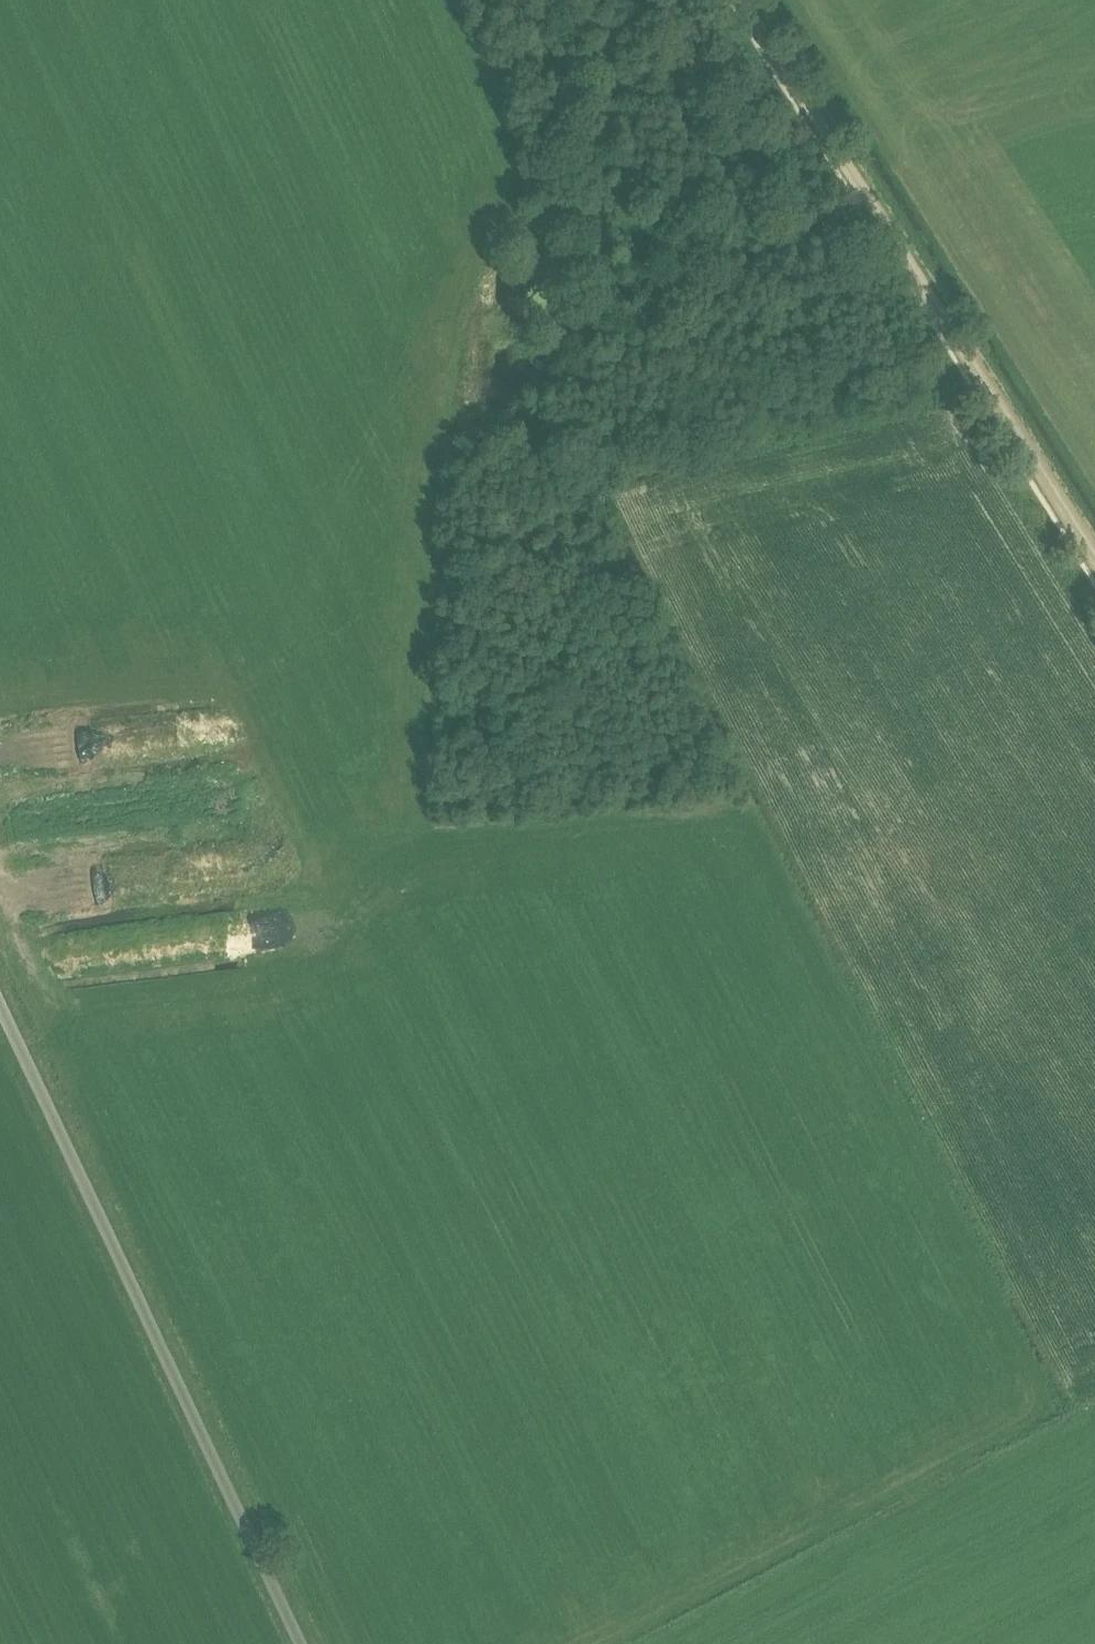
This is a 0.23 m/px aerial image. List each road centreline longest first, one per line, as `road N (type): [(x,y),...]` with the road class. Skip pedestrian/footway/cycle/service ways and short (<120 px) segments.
road 1 (unclassified): [(305,1643),(0,998)]
road 2 (track): [(750,0),(1094,550)]

